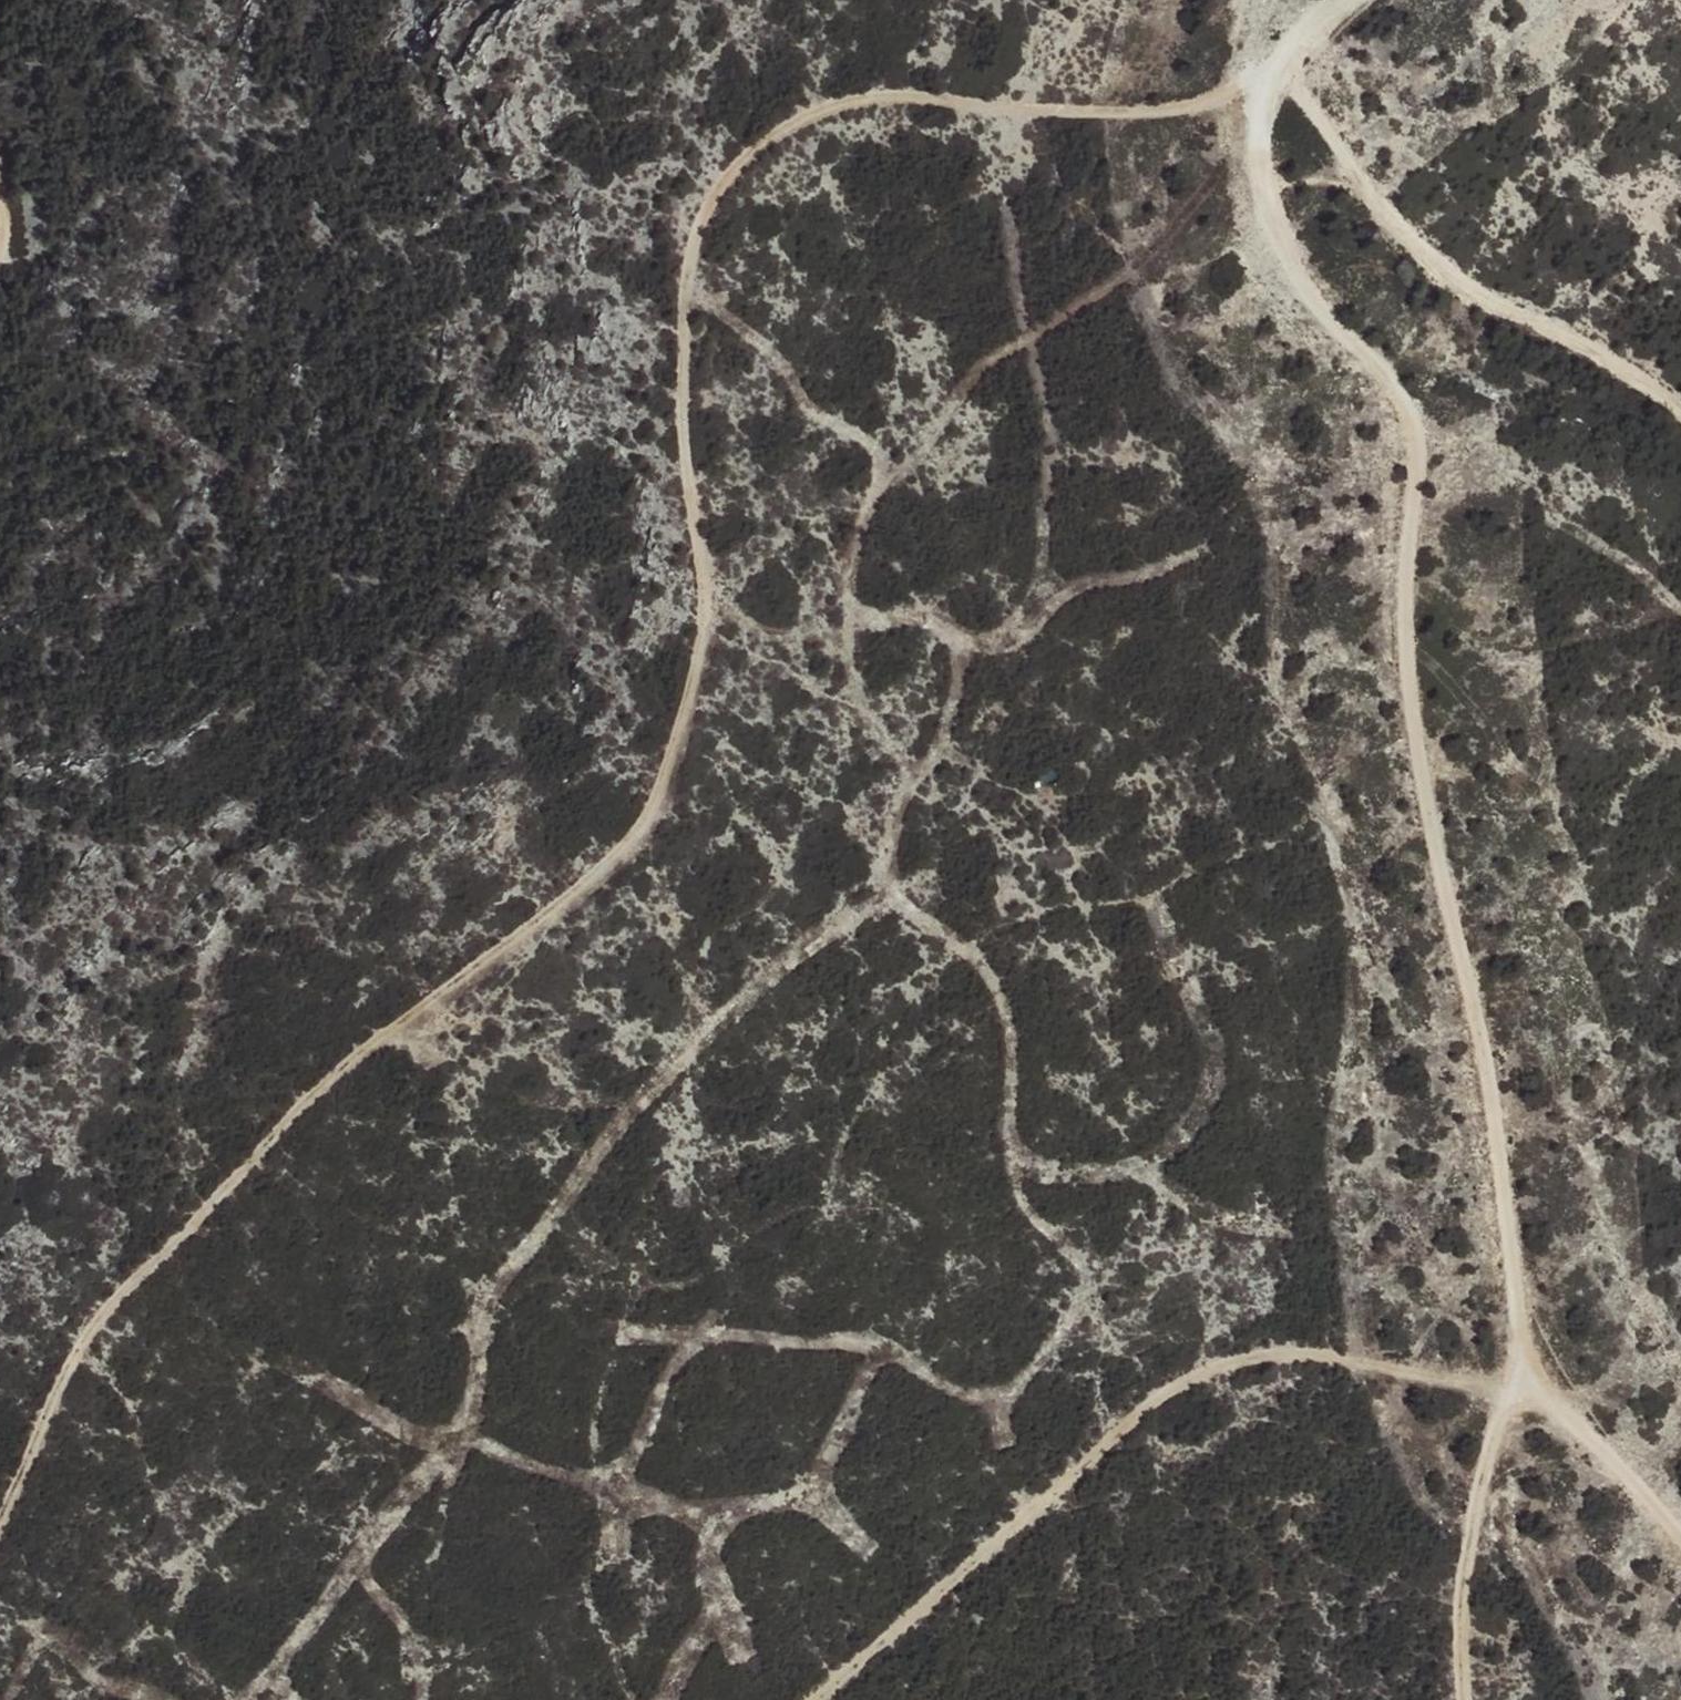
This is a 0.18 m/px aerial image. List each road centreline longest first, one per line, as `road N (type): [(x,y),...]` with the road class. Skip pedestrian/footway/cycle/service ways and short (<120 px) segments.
road 1 (track): [(0,1502),(76,1333),(206,1204),(311,1071),(634,826),(693,669),(671,391),(685,272),(733,154),(802,101),(902,79),(1116,104),(1198,88),(1285,51)]
road 2 (track): [(1332,0),(1285,51),(1257,167),(1288,293),(1397,373),(1416,744),(1484,1051),(1518,1362),(1593,1428),(1680,1541)]
road 3 (track): [(1518,1362),(1430,1366),(1298,1330),(1190,1367),(1085,1464),(856,1632),(785,1699)]
road 4 (track): [(1518,1362),(1474,1467),(1459,1699)]

